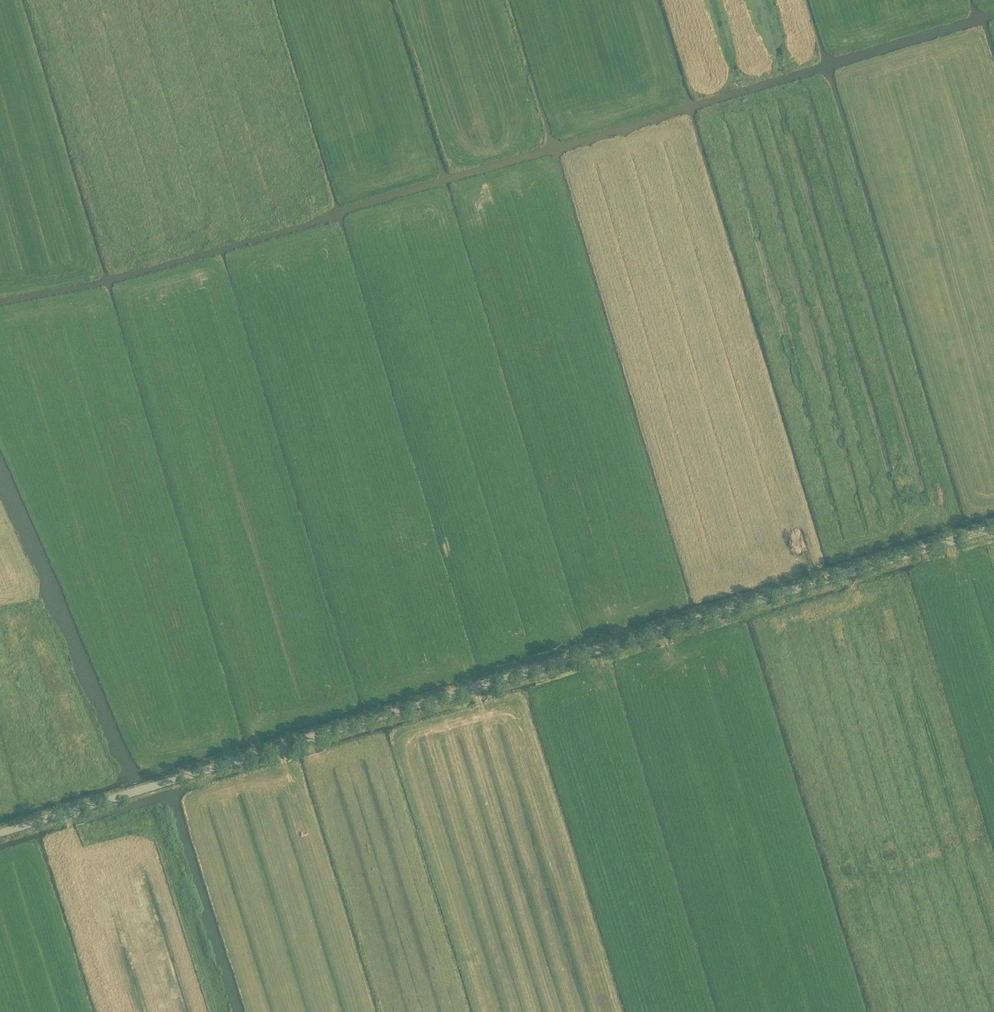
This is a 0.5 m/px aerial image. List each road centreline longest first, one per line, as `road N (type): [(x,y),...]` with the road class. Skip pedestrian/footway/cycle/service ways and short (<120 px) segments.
road 1 (unclassified): [(0,842),(993,529)]

